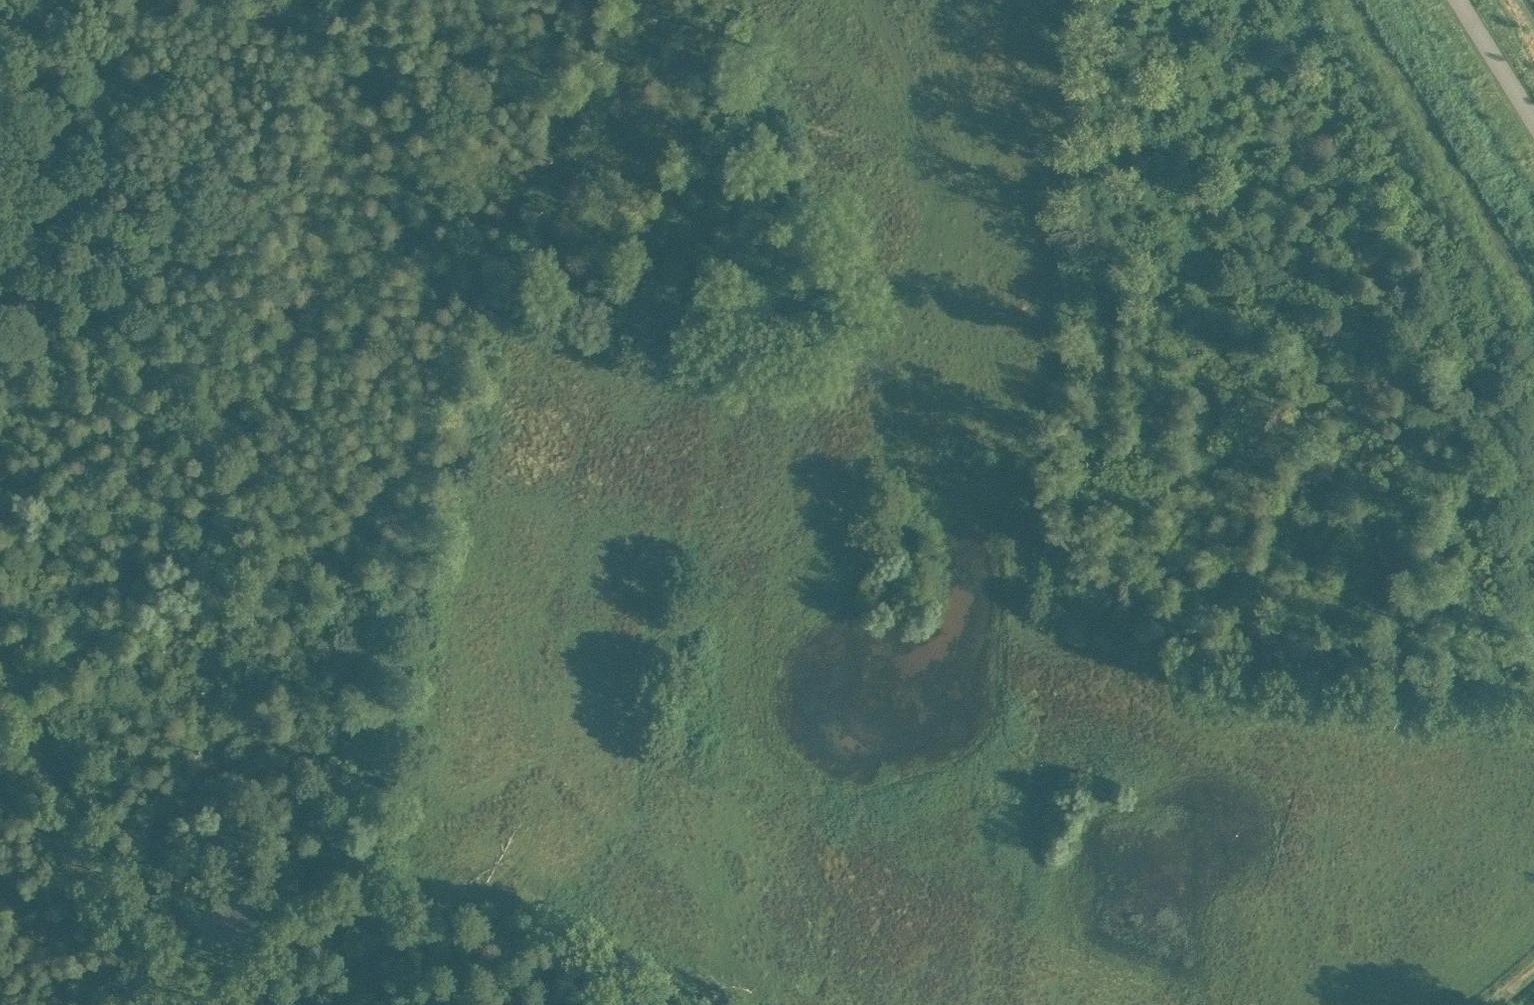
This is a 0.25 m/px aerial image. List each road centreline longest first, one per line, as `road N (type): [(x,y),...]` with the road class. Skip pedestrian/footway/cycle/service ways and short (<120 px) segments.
road 1 (unclassified): [(1533,117),(1460,0)]

